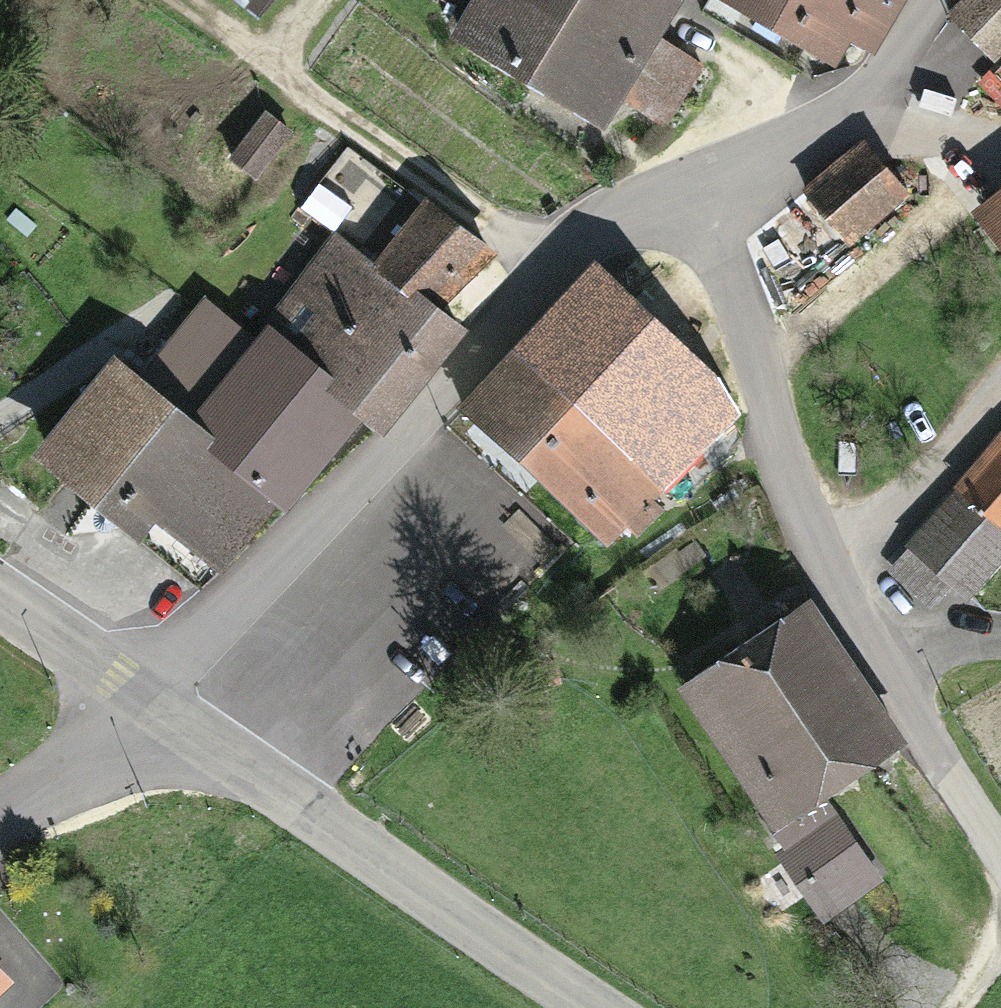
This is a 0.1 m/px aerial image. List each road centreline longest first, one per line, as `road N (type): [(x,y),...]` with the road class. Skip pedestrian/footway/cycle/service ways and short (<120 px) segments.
road 1 (residential): [(706,181),(635,216),(560,269),(157,708)]
road 2 (residential): [(1000,839),(919,711),(785,469),(706,181)]
road 3 (secondary): [(157,708),(597,1007)]
road 4 (track): [(560,269),(190,0)]
road 5 (residential): [(706,181),(842,107),(904,49),(938,0)]
road 6 (unclassified): [(157,708),(0,827)]
road 7 (secondary): [(0,600),(157,708)]

